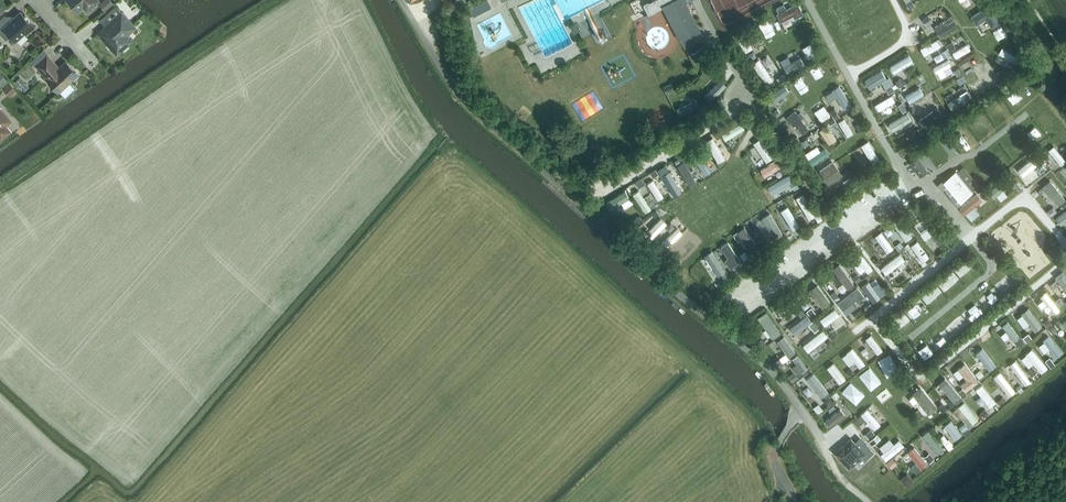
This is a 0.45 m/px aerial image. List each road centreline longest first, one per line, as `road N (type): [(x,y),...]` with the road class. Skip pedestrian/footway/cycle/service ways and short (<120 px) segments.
road 1 (unclassified): [(839,475),(780,383),(674,281),(469,108),(402,0)]

